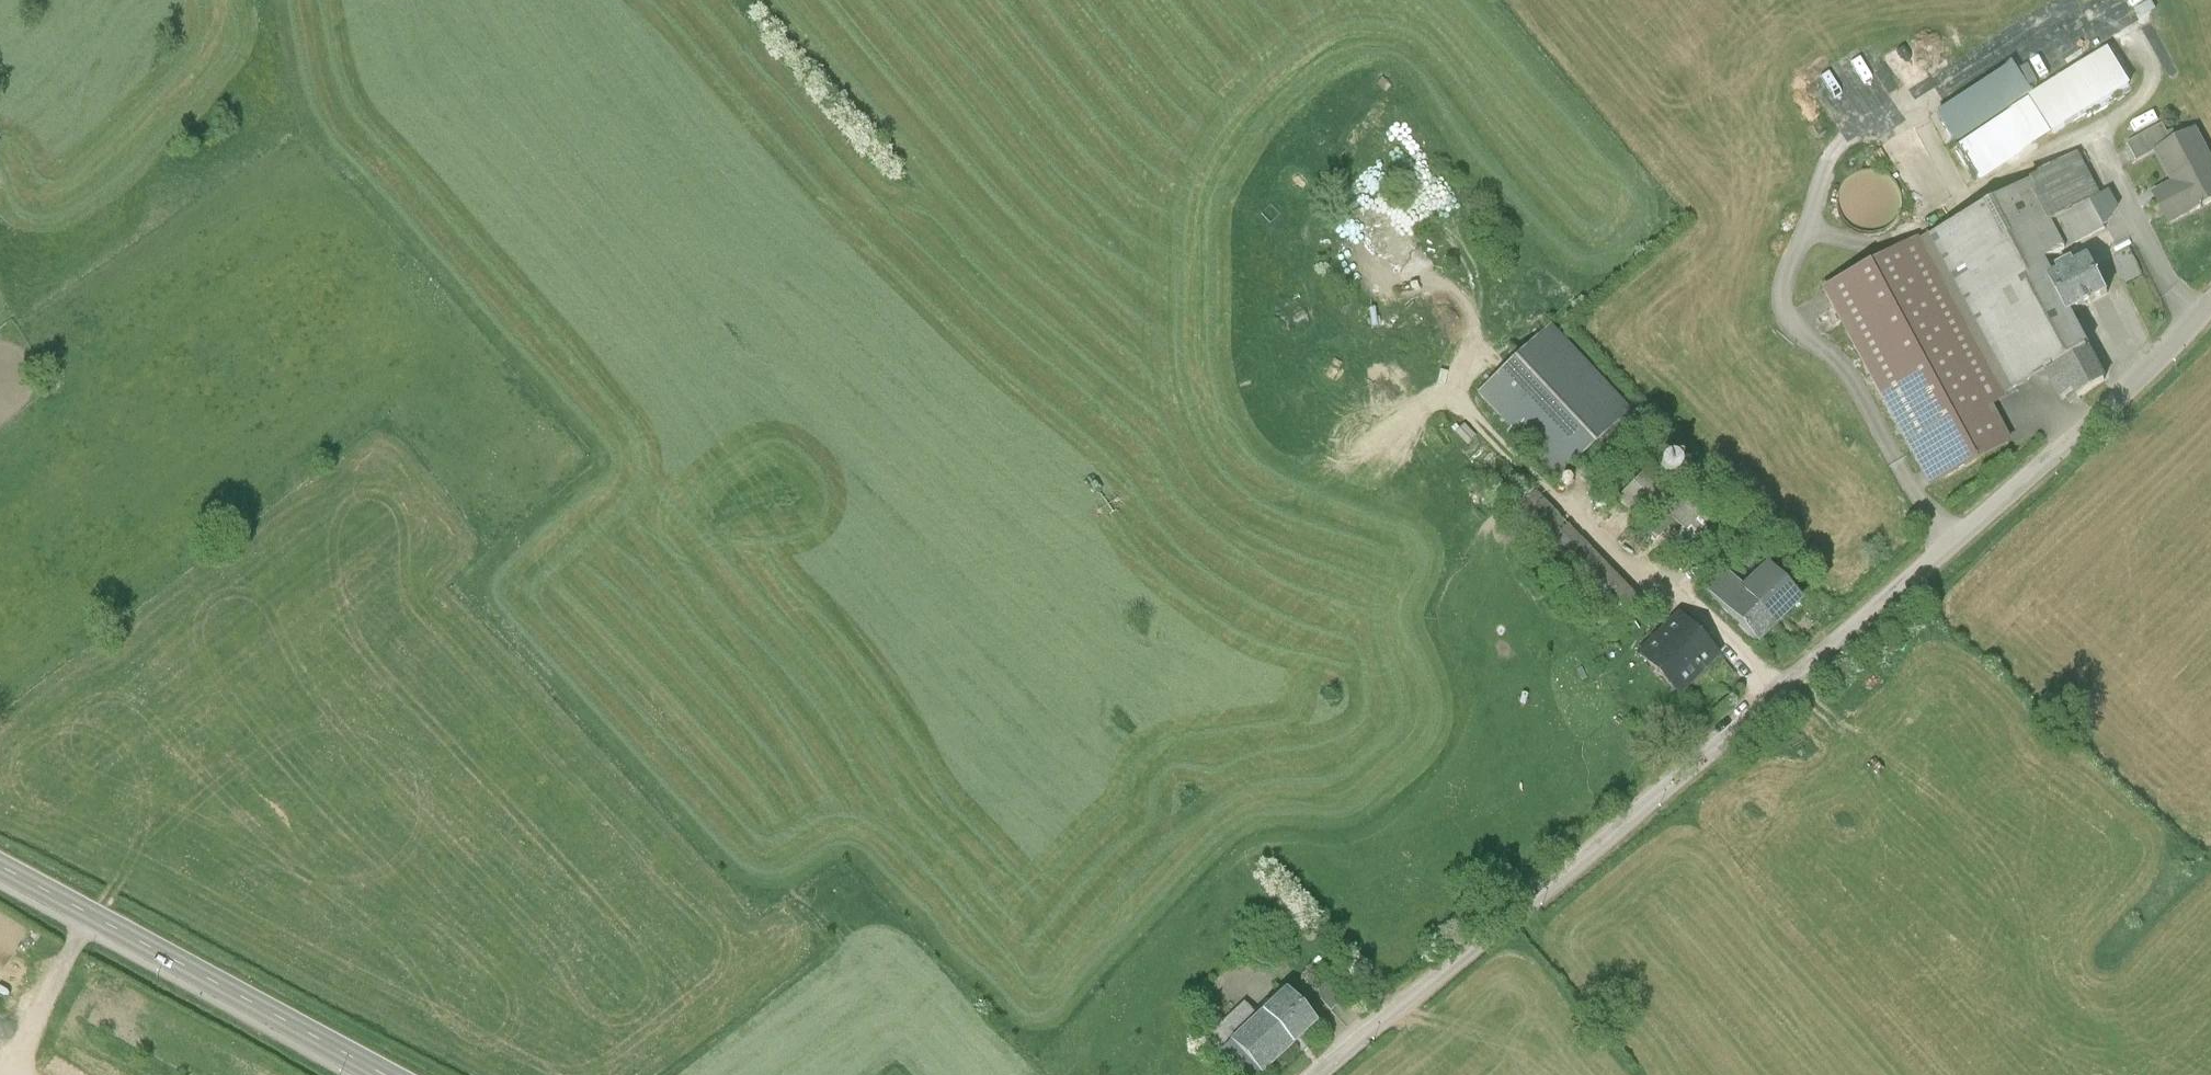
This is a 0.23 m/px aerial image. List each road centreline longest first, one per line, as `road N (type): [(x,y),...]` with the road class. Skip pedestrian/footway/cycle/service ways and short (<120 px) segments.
road 1 (residential): [(1324,1074),(2115,403),(2210,295)]
road 2 (secondary): [(0,869),(381,1074)]

